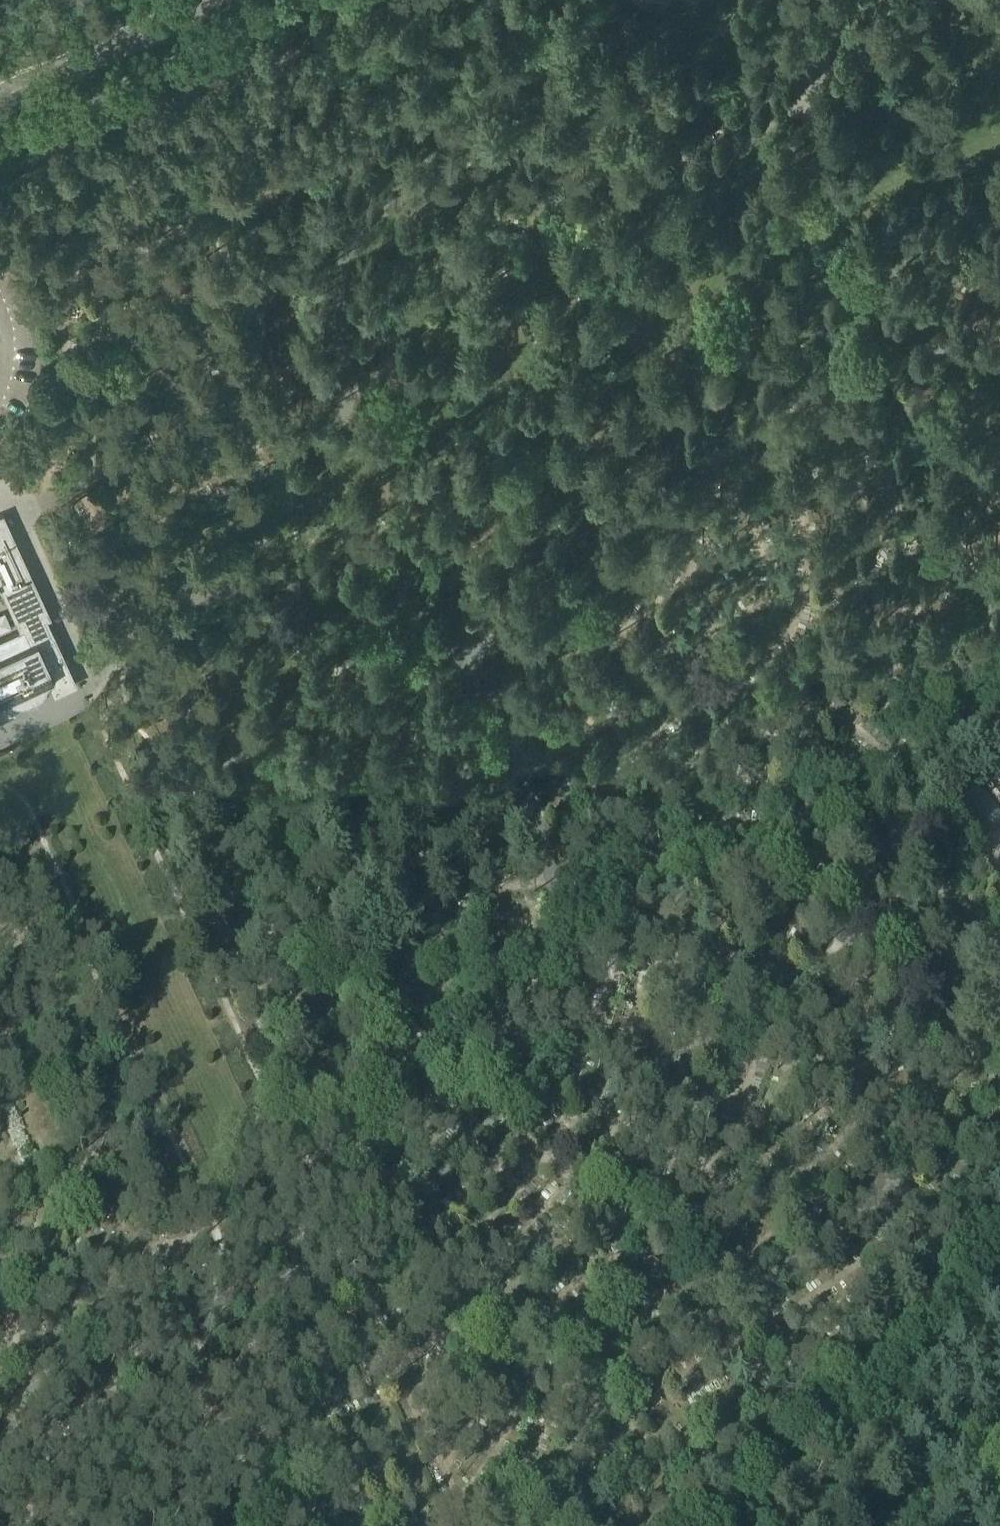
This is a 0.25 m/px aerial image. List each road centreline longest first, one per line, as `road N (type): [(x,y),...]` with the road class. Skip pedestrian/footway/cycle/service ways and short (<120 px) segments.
road 1 (track): [(999,1254),(744,1525)]
road 2 (primary): [(217,0),(0,98)]

